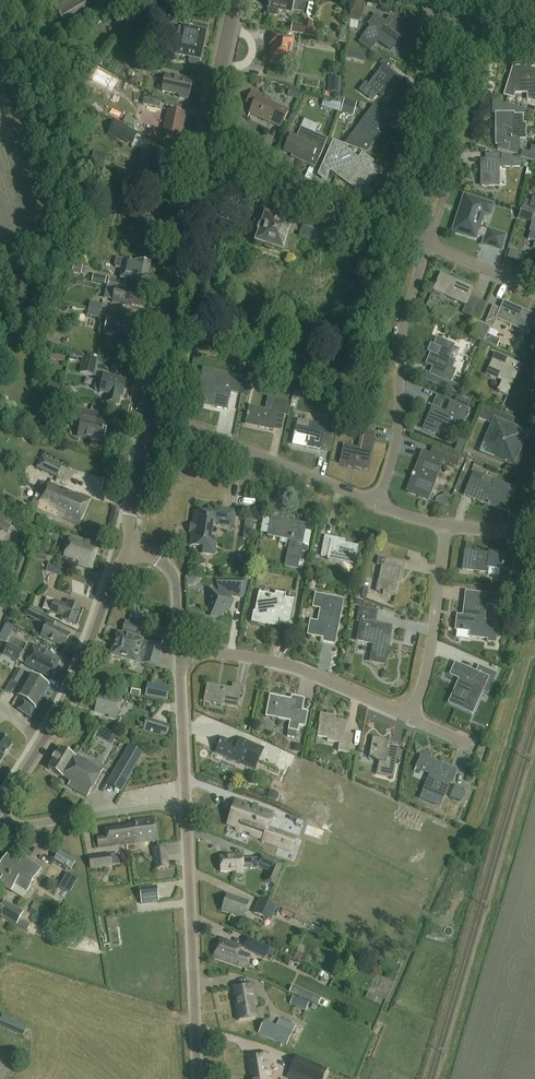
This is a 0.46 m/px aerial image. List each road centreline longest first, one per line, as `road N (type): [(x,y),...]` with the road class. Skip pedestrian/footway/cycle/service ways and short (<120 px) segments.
road 1 (tertiary): [(197,1078),(177,657)]
road 2 (secondary): [(148,417),(204,142)]
road 3 (residential): [(376,505),(398,425),(404,315),(429,243)]
road 4 (residential): [(411,716),(282,662),(177,657)]
road 5 (residential): [(148,417),(219,437),(376,505)]
road 6 (secondary): [(40,741),(71,691),(122,541)]
road 7 (residential): [(381,222),(419,104),(427,13)]
road 8 (residential): [(429,243),(494,44)]
road 9 (unclassified): [(381,222),(204,142)]
road 10 (residential): [(411,716),(428,667),(447,526)]
road 11 (secondary): [(204,142),(235,0)]
road 12 (tertiary): [(177,657),(176,606),(163,561),(122,541)]
road 13 (secondary): [(122,541),(148,417)]

